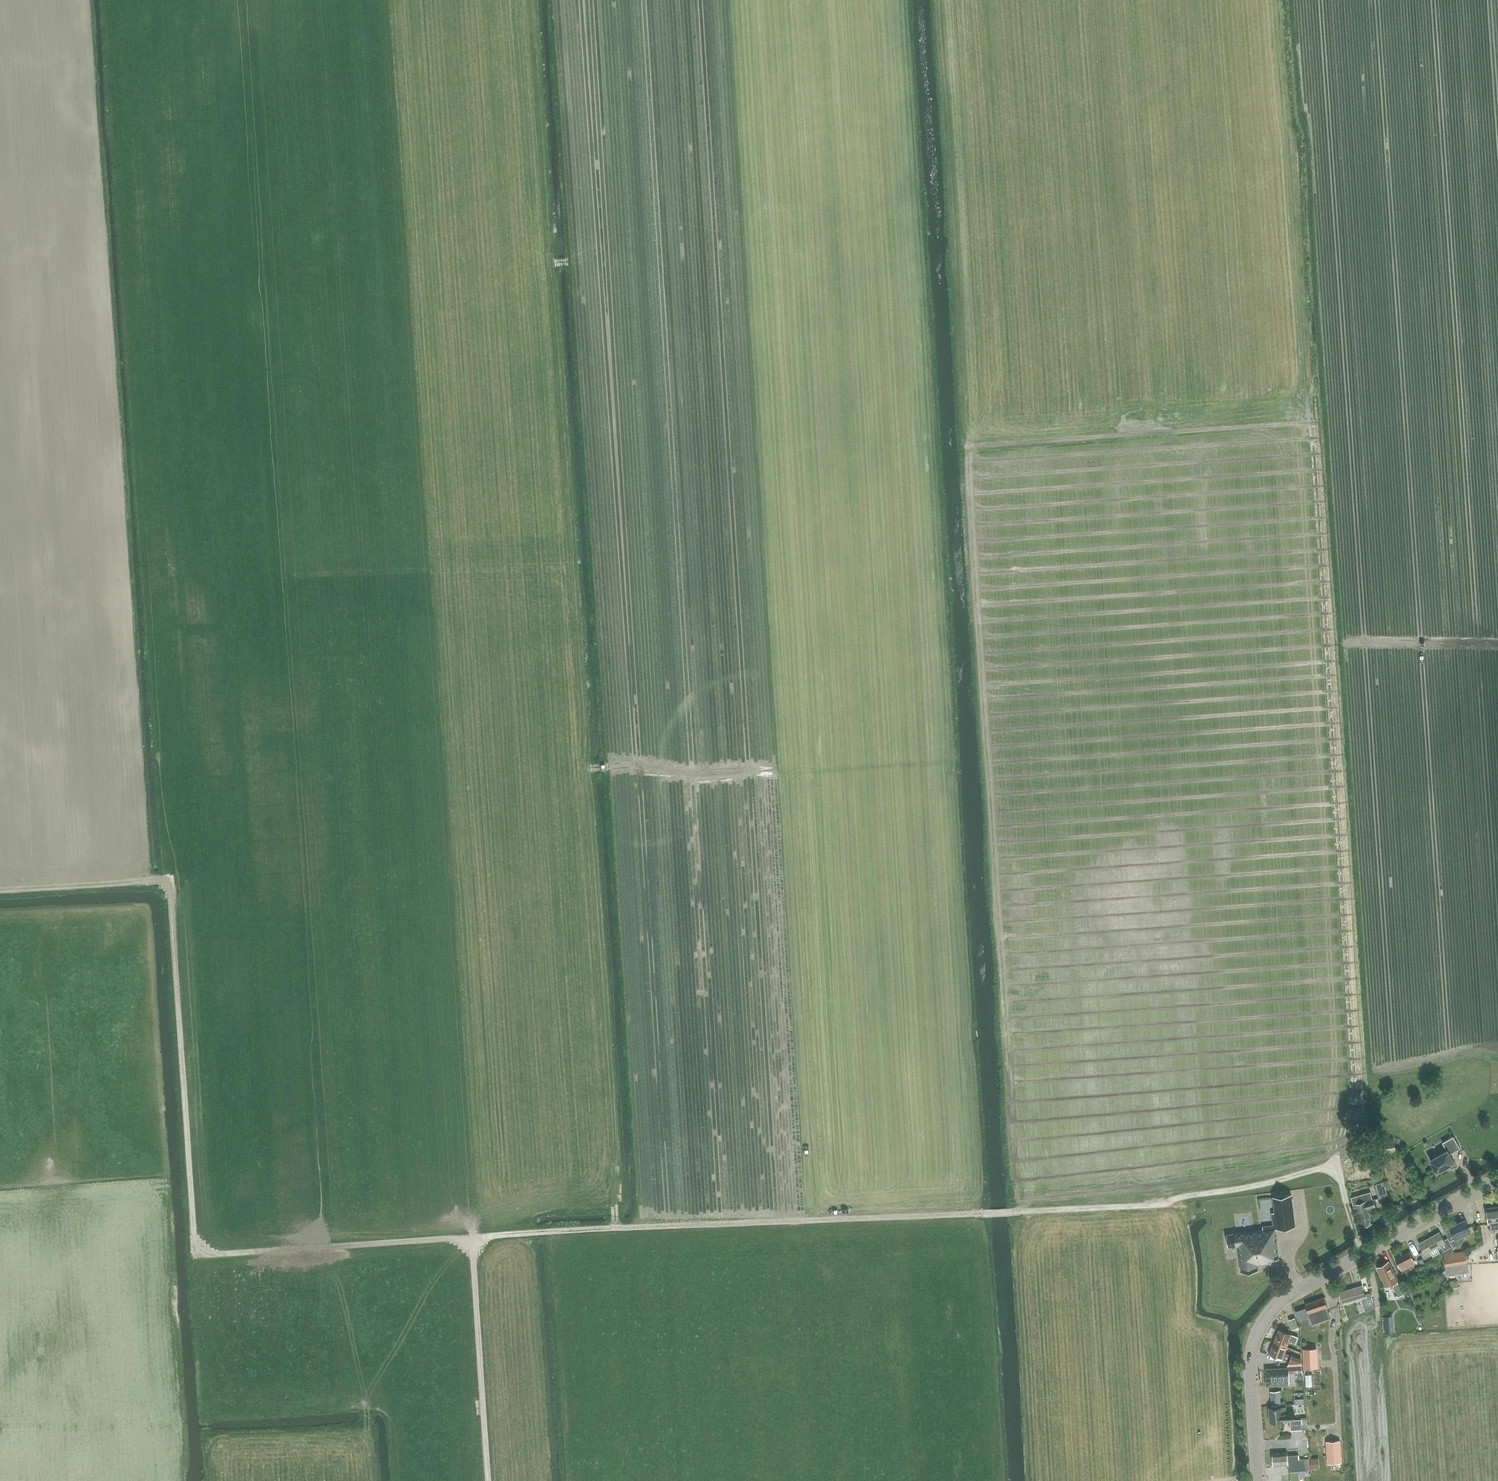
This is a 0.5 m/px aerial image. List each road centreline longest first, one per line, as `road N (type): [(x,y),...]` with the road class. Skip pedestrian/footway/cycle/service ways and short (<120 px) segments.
road 1 (tertiary): [(1258,1480),(1250,1358),(1268,1313),(1497,1178)]

